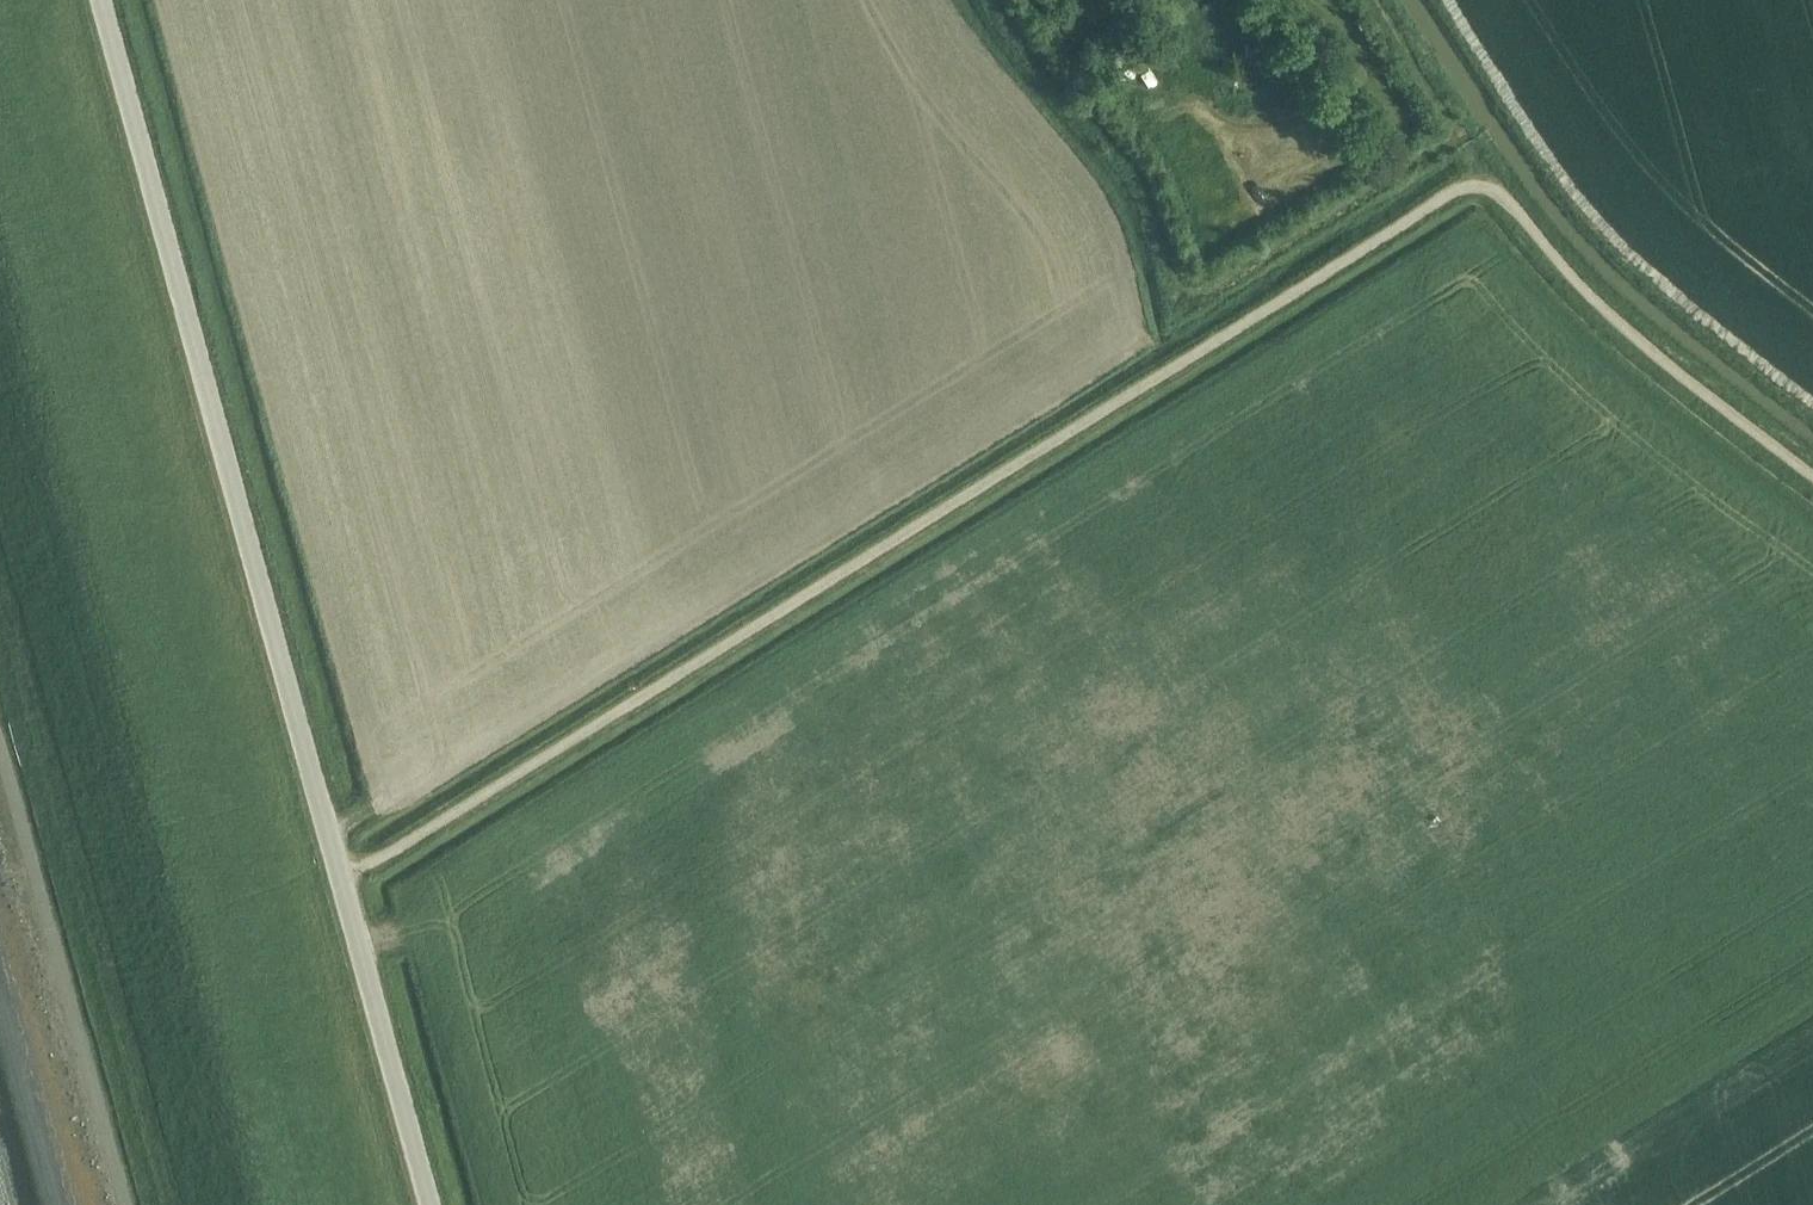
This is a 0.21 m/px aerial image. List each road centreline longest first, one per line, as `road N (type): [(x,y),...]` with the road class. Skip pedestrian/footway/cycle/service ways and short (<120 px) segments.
road 1 (unclassified): [(430,1204),(103,0)]

